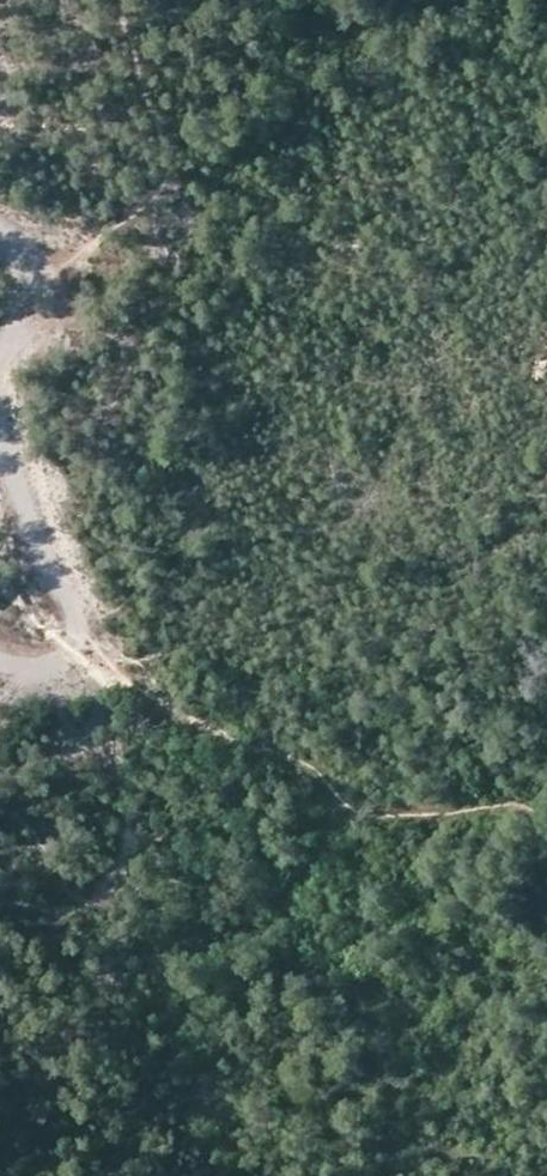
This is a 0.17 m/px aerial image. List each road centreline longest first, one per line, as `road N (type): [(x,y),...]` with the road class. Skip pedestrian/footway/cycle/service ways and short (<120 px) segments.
road 1 (track): [(546,837),(519,817),(355,819),(285,769),(187,729),(92,657)]
road 2 (track): [(53,256),(137,218),(164,193),(170,152),(129,39),(124,0)]
road 3 (track): [(0,468),(102,648),(70,675),(0,658)]
road 4 (track): [(0,231),(53,256),(4,359),(0,438)]

